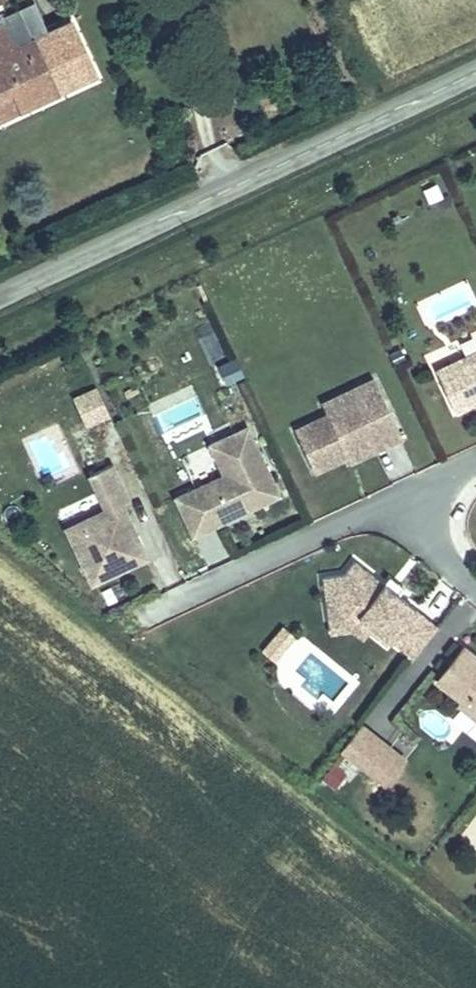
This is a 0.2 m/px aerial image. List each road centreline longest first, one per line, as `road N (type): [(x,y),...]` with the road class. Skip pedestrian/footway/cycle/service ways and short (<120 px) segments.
road 1 (tertiary): [(0,293),(475,70)]
road 2 (residential): [(437,514),(388,511),(344,521),(192,590)]

